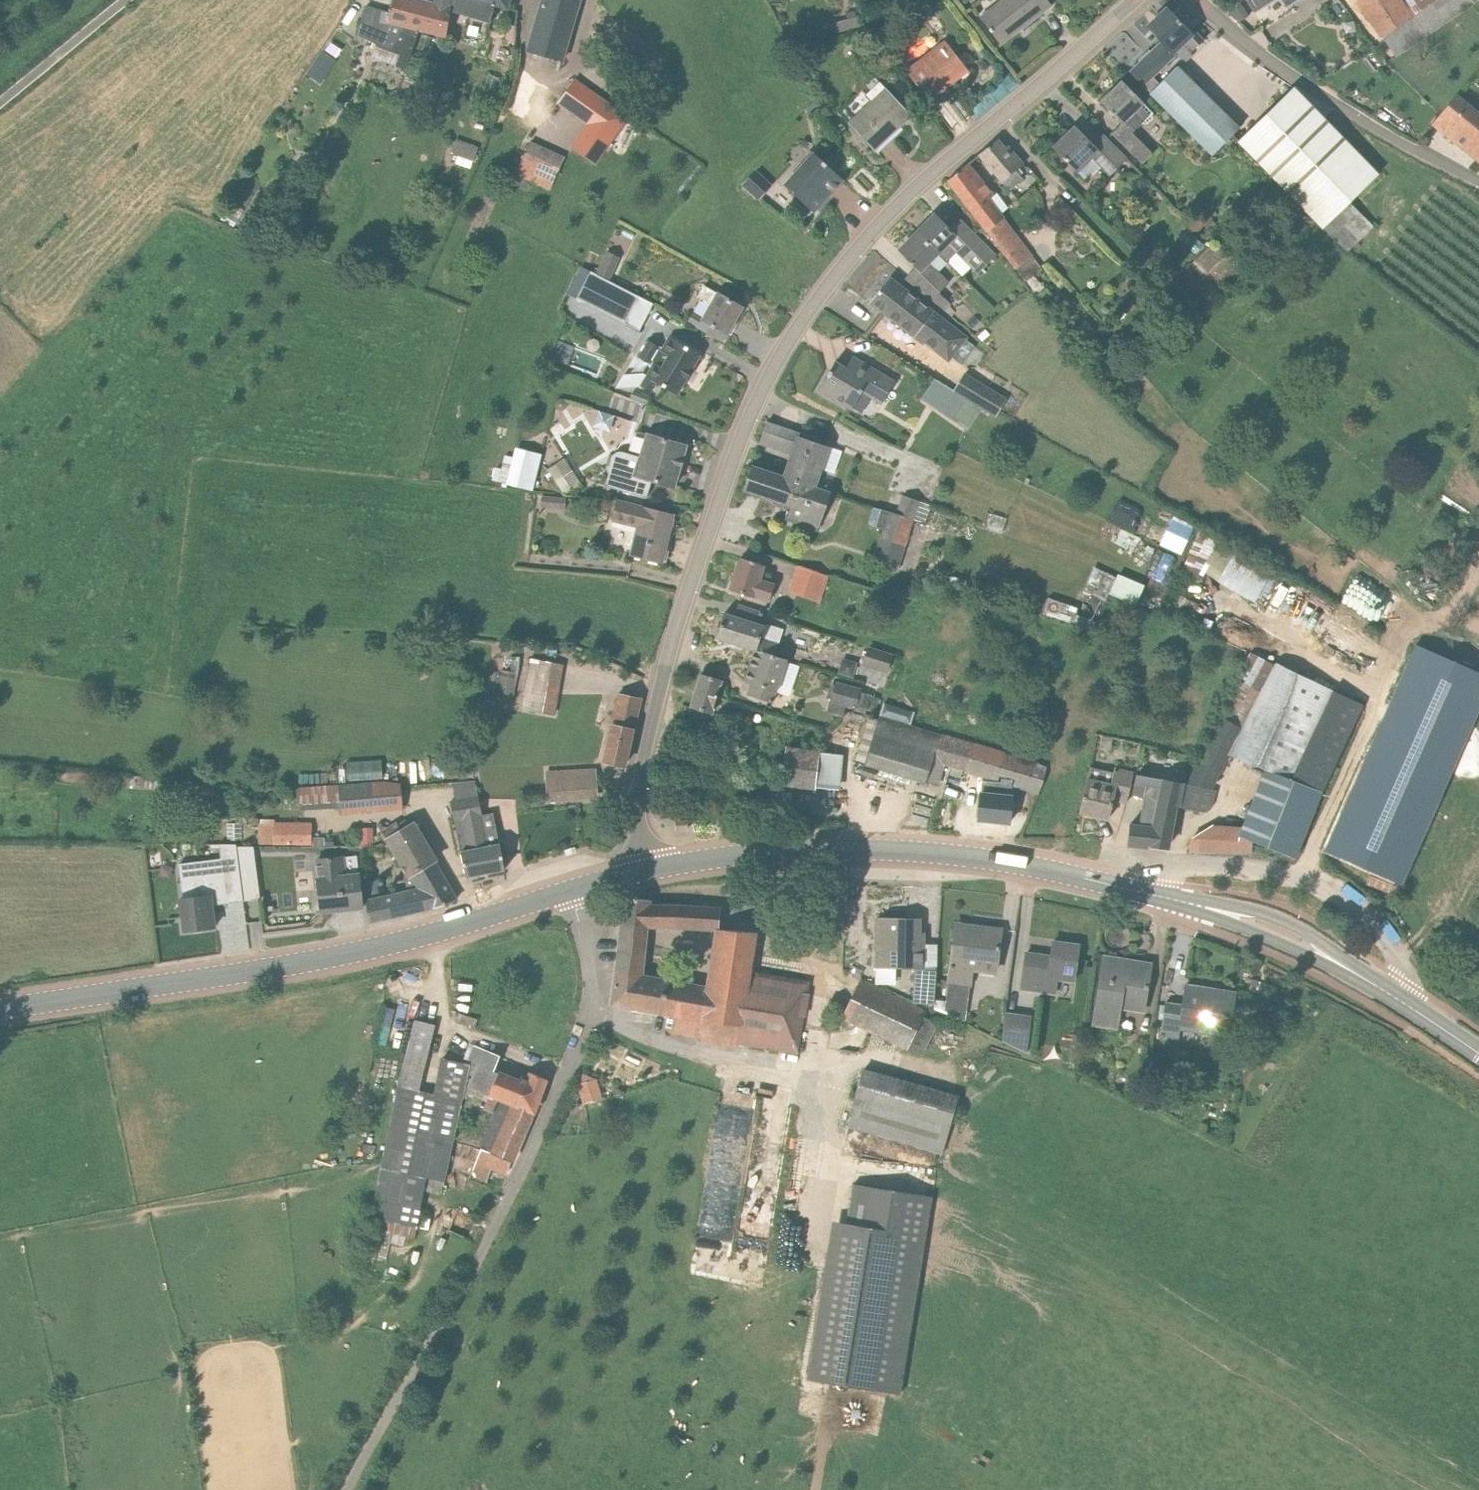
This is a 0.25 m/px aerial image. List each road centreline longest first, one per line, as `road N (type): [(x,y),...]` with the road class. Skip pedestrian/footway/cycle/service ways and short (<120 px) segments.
road 1 (tertiary): [(646,870),(639,786),(660,685),(725,483),(773,367),(828,284),(896,206),(1133,0)]
road 2 (unclassified): [(344,1489),(503,1207),(595,1004),(595,963),(570,888)]
road 3 (secondary): [(0,1008),(353,950),(570,888)]
road 4 (secondary): [(1142,892),(920,849),(798,848),(646,870)]
road 5 (unclassified): [(1403,1002),(1393,951),(1357,913),(1300,878),(1188,864),(1156,876),(1142,892)]
road 6 (unclassified): [(1478,181),(1260,56),(1196,0)]
road 7 (unclassified): [(0,103),(125,0)]
road 8 (secondary): [(1341,965),(1336,952),(1284,921),(1218,903),(1204,907)]
road 9 (secondary): [(1204,907),(1341,965)]

